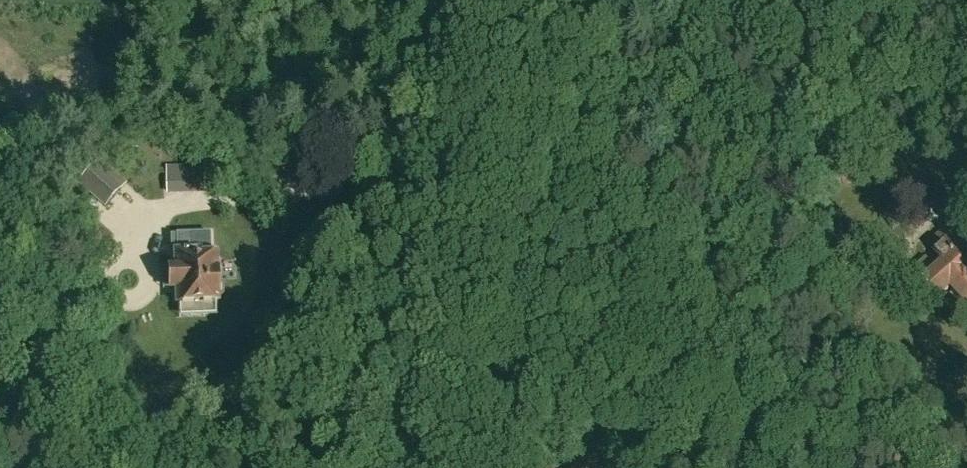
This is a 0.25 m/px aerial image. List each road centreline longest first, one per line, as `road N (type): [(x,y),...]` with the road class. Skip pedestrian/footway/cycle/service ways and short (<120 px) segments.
road 1 (unclassified): [(469,467),(507,0)]

